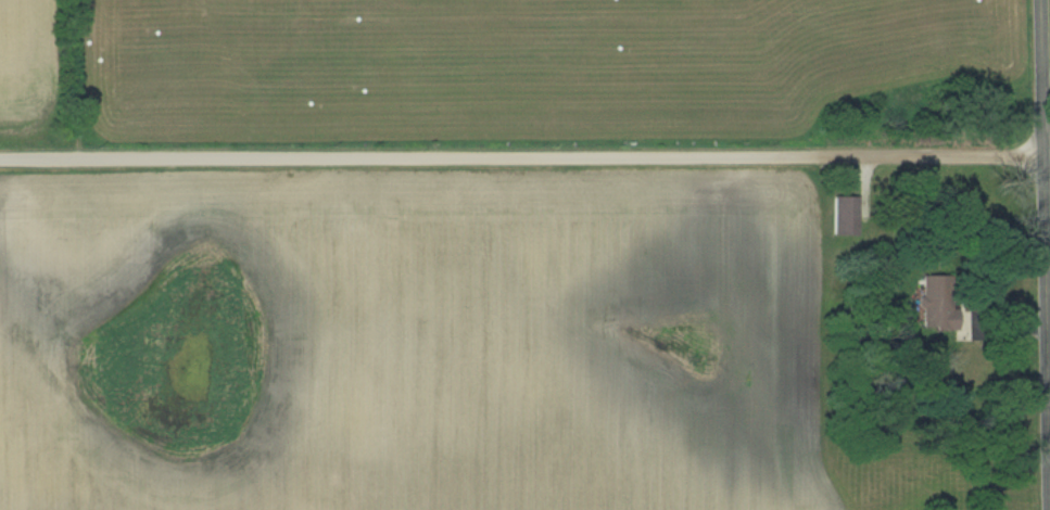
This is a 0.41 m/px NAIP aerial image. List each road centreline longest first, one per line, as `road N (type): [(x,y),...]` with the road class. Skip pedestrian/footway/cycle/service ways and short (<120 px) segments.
road 1 (residential): [(0,161),(1046,158)]
road 2 (tertiary): [(1049,416),(1043,0)]
road 3 (residential): [(98,161),(92,0)]

